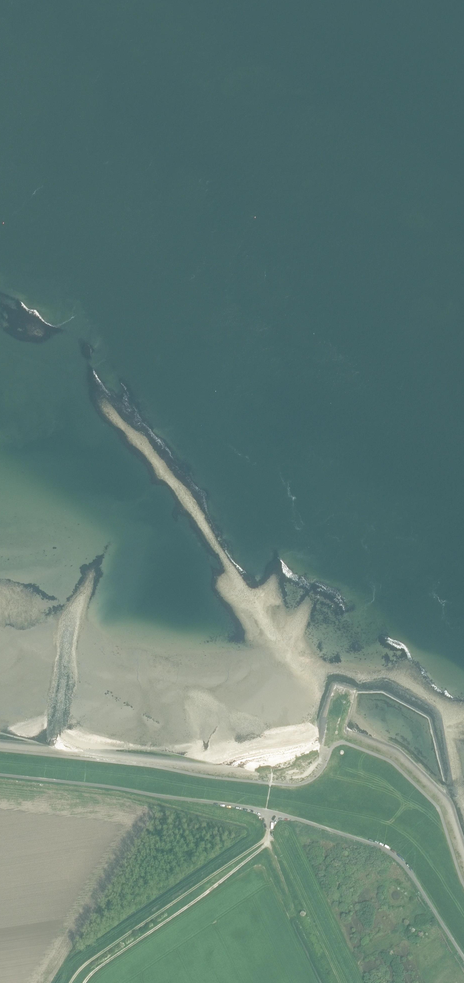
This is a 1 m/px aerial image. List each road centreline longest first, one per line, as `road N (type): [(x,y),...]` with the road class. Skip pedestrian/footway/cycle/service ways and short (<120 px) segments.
road 1 (unclassified): [(0,775),(271,812)]
road 2 (unclassified): [(463,959),(390,852),(271,812)]
road 3 (track): [(271,836),(94,958),(71,982)]
road 4 (track): [(271,836),(83,982)]
road 5 (track): [(341,982),(271,836)]

